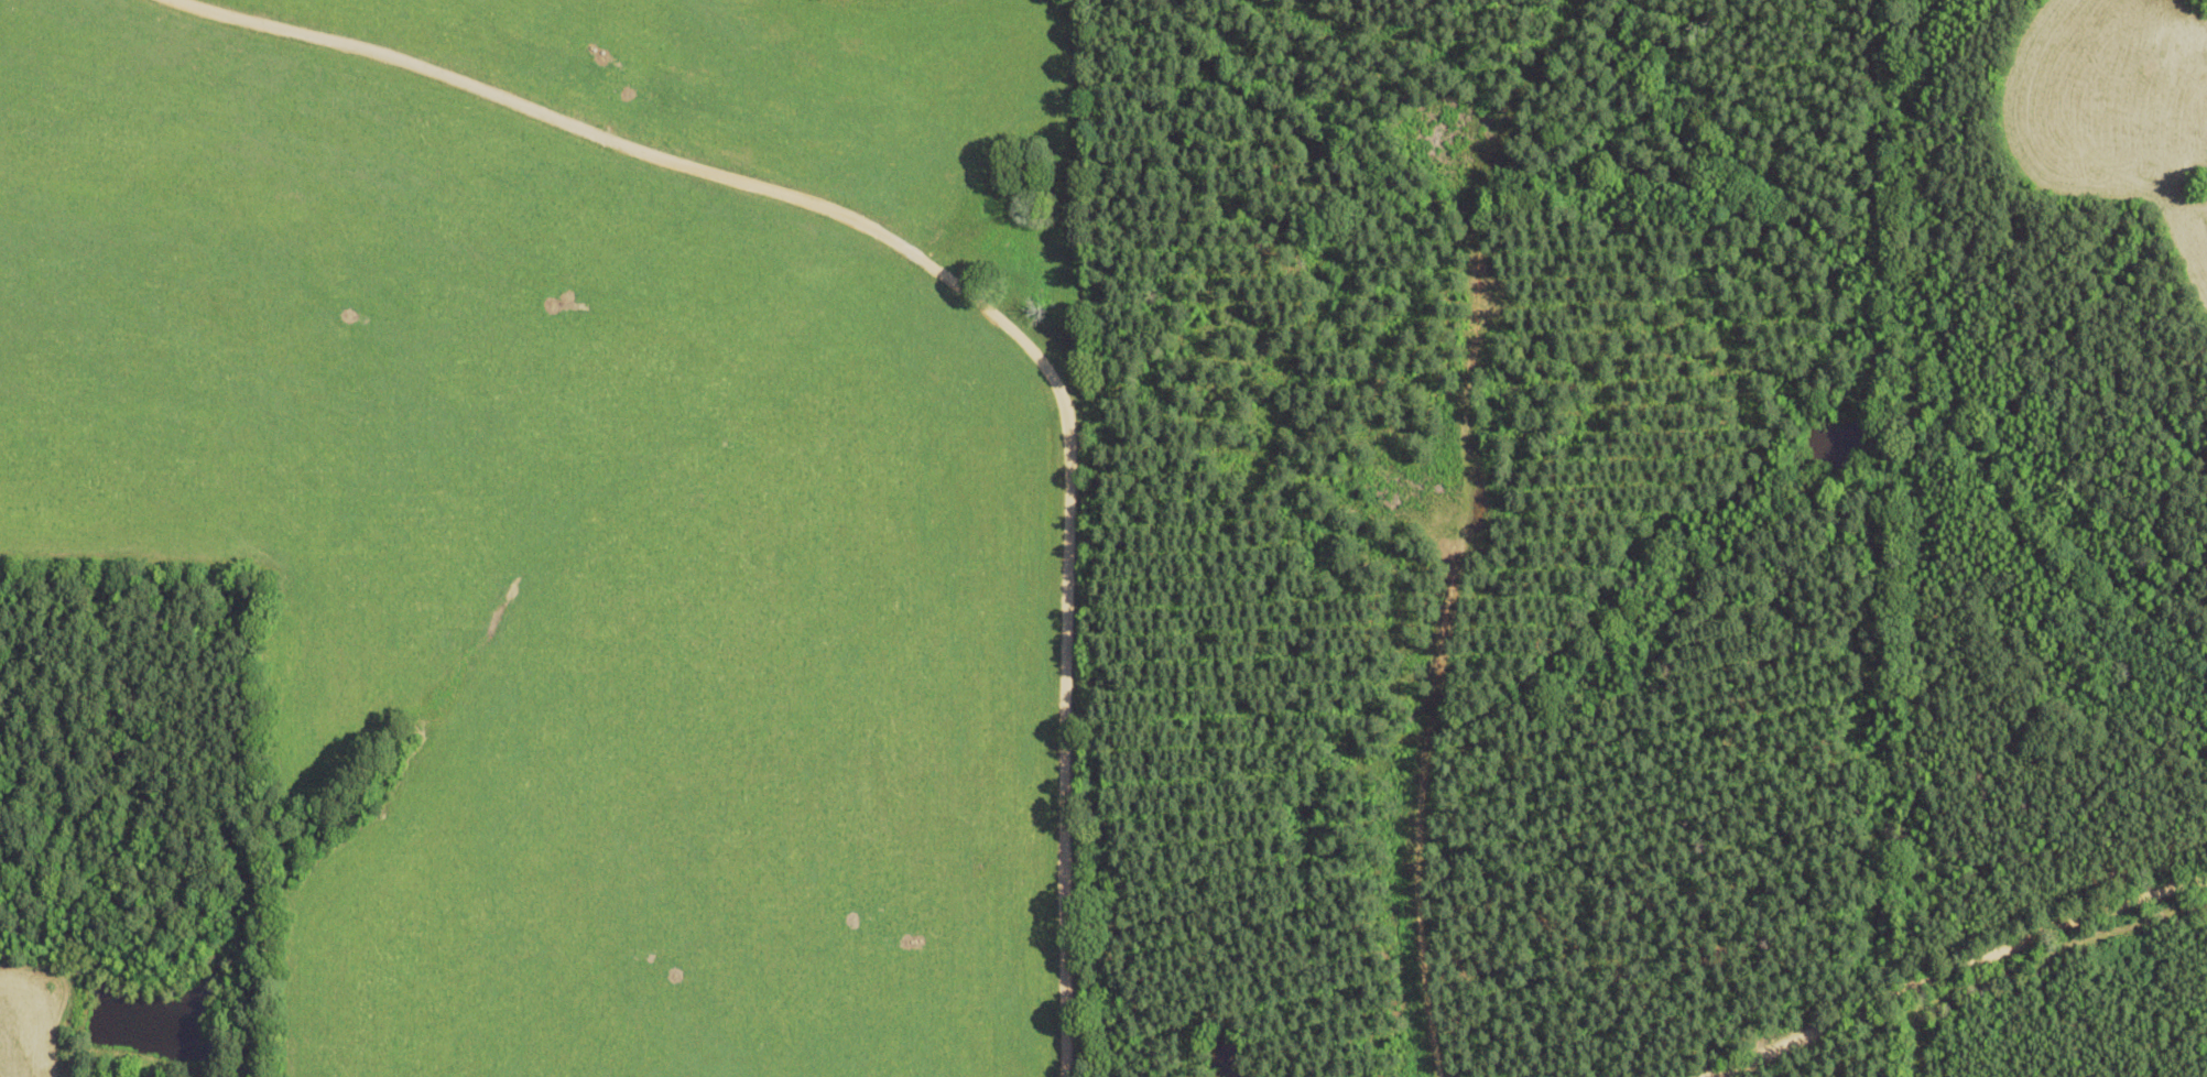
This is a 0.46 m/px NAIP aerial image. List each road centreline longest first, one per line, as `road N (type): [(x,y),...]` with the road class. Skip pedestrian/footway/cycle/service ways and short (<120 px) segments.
road 1 (residential): [(1696,1076),(2075,916),(2206,876)]

